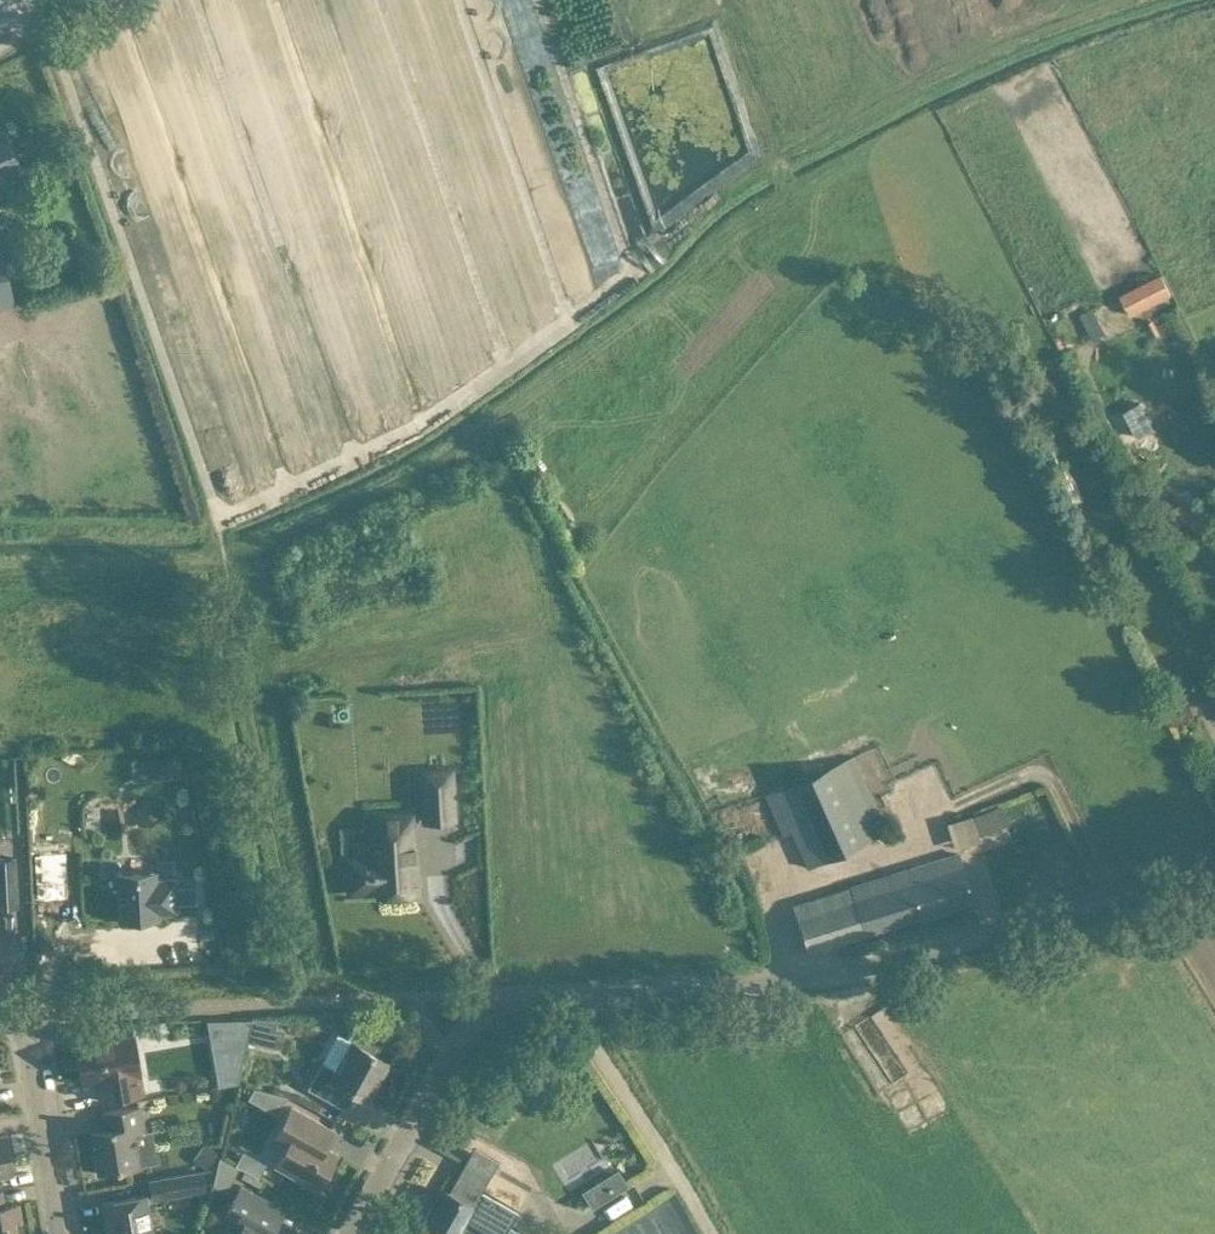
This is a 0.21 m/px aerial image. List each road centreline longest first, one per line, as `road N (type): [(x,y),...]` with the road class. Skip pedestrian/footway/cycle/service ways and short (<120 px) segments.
road 1 (unclassified): [(567,998),(819,978),(1214,868)]
road 2 (unclassified): [(567,998),(713,1233)]
road 3 (residential): [(351,1233),(448,1058),(495,1001)]
road 4 (residential): [(60,1233),(20,1014),(0,1015)]

